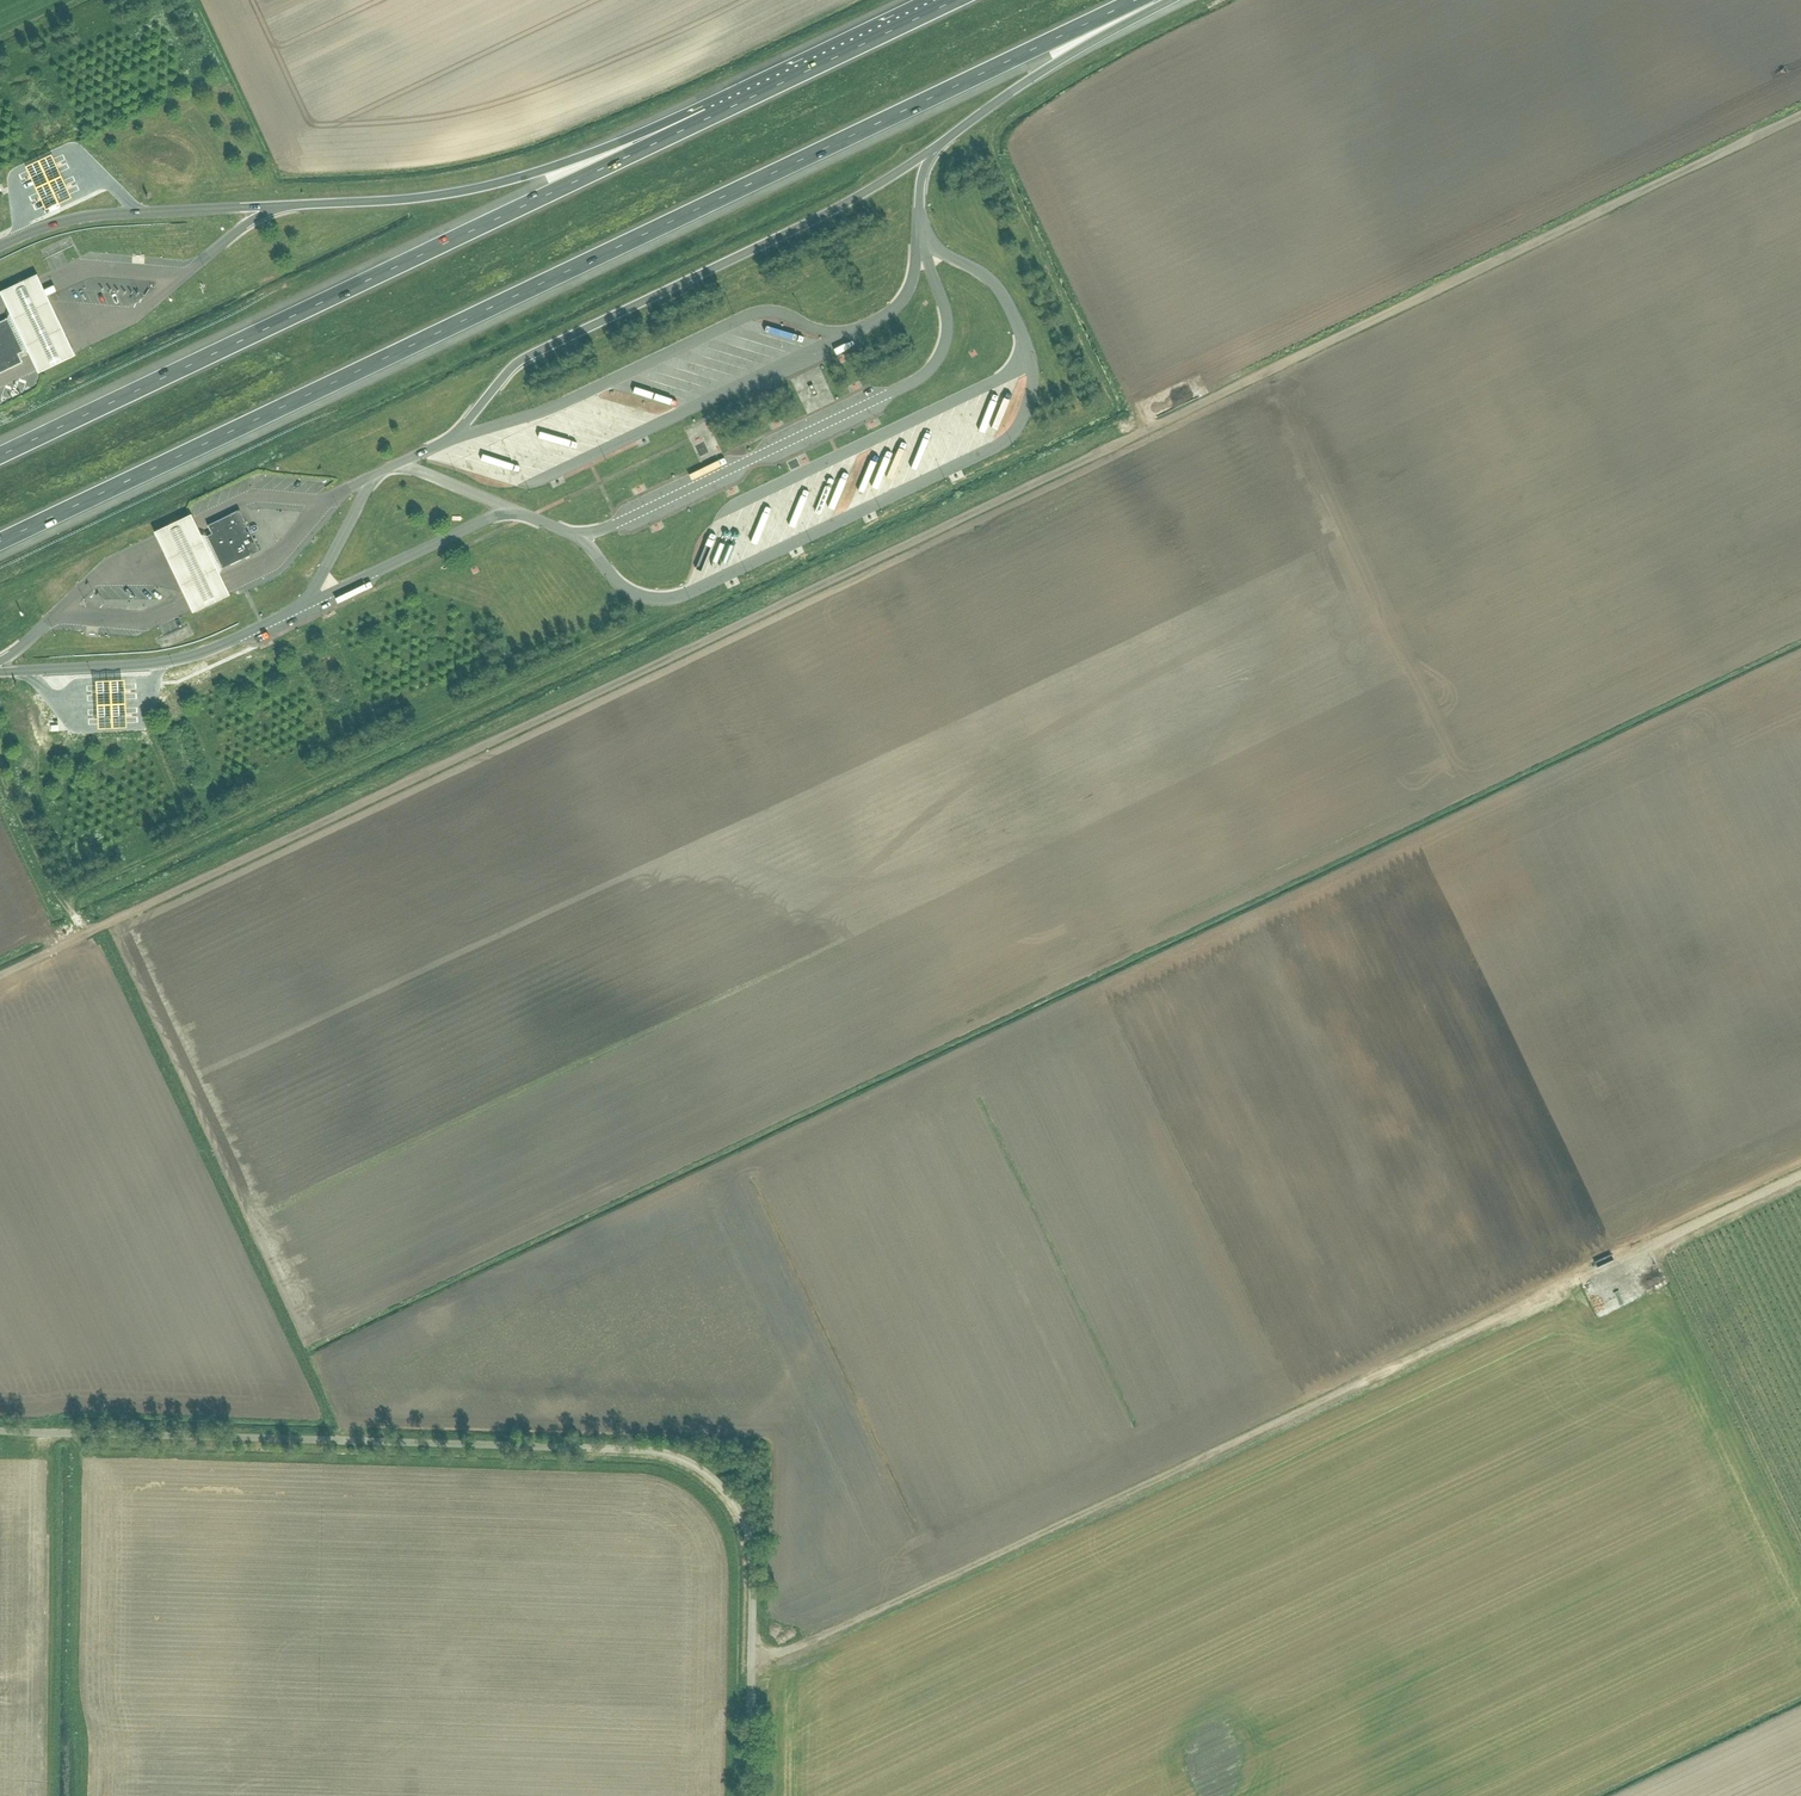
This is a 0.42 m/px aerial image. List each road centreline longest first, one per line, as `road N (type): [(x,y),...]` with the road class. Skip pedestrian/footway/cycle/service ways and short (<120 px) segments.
road 1 (track): [(1800,122),(0,977)]
road 2 (motorway): [(0,541),(1137,0)]
road 3 (track): [(751,1665),(1800,1172)]
road 4 (unclassified): [(0,1433),(659,1450),(684,1461),(728,1494),(749,1540),(748,1795)]
road 5 (motorway): [(787,80),(0,455)]
road 6 (motorway): [(787,80),(486,185),(284,207)]
road 7 (motorway): [(931,150),(1160,0)]
road 8 (motorway): [(954,0),(787,80)]

